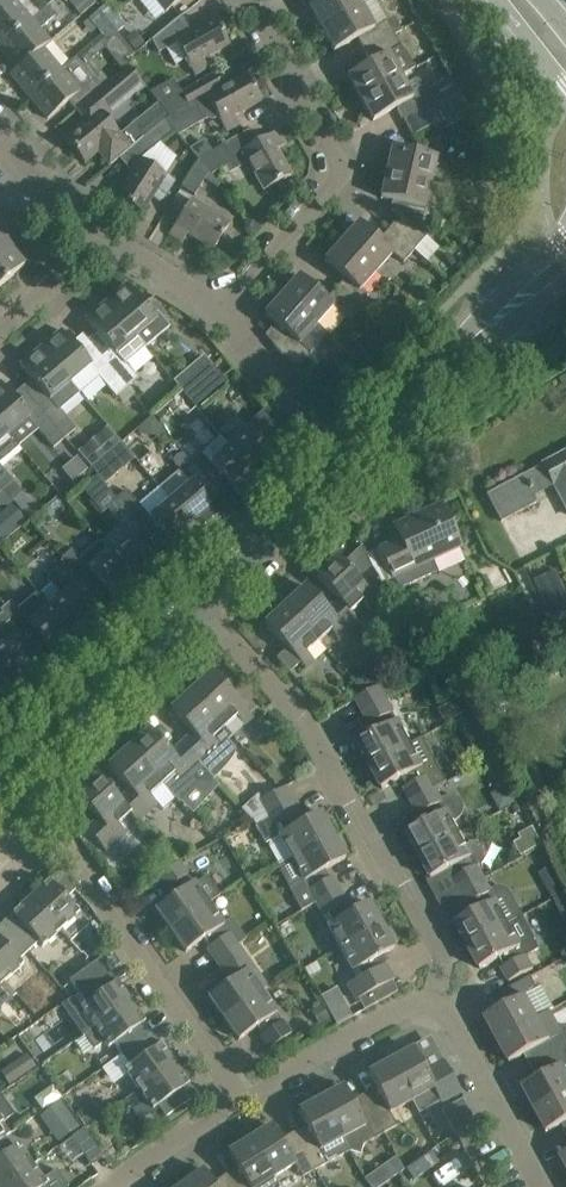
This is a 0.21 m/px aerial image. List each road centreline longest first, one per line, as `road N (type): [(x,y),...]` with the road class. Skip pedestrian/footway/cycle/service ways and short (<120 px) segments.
road 1 (residential): [(435,1005),(447,960),(362,808),(290,702),(203,599)]
road 2 (residential): [(219,313),(345,171),(251,0)]
road 3 (residential): [(239,1101),(85,875),(48,837)]
road 4 (residential): [(203,599),(0,782)]
road 5 (residential): [(239,1101),(418,1002),(435,1005)]
road 6 (residential): [(544,1186),(451,1014),(435,1005)]
road 7 (residential): [(345,458),(203,599)]
road 8 (residential): [(345,458),(219,313)]
road 9 (residential): [(345,458),(468,348)]
road 10 (residential): [(112,1186),(239,1101)]
road 11 (unclassified): [(565,234),(468,348)]
road 12 (residential): [(105,236),(0,143)]
road 13 (residential): [(219,313),(105,236)]
road 14 (residential): [(0,319),(105,236)]

